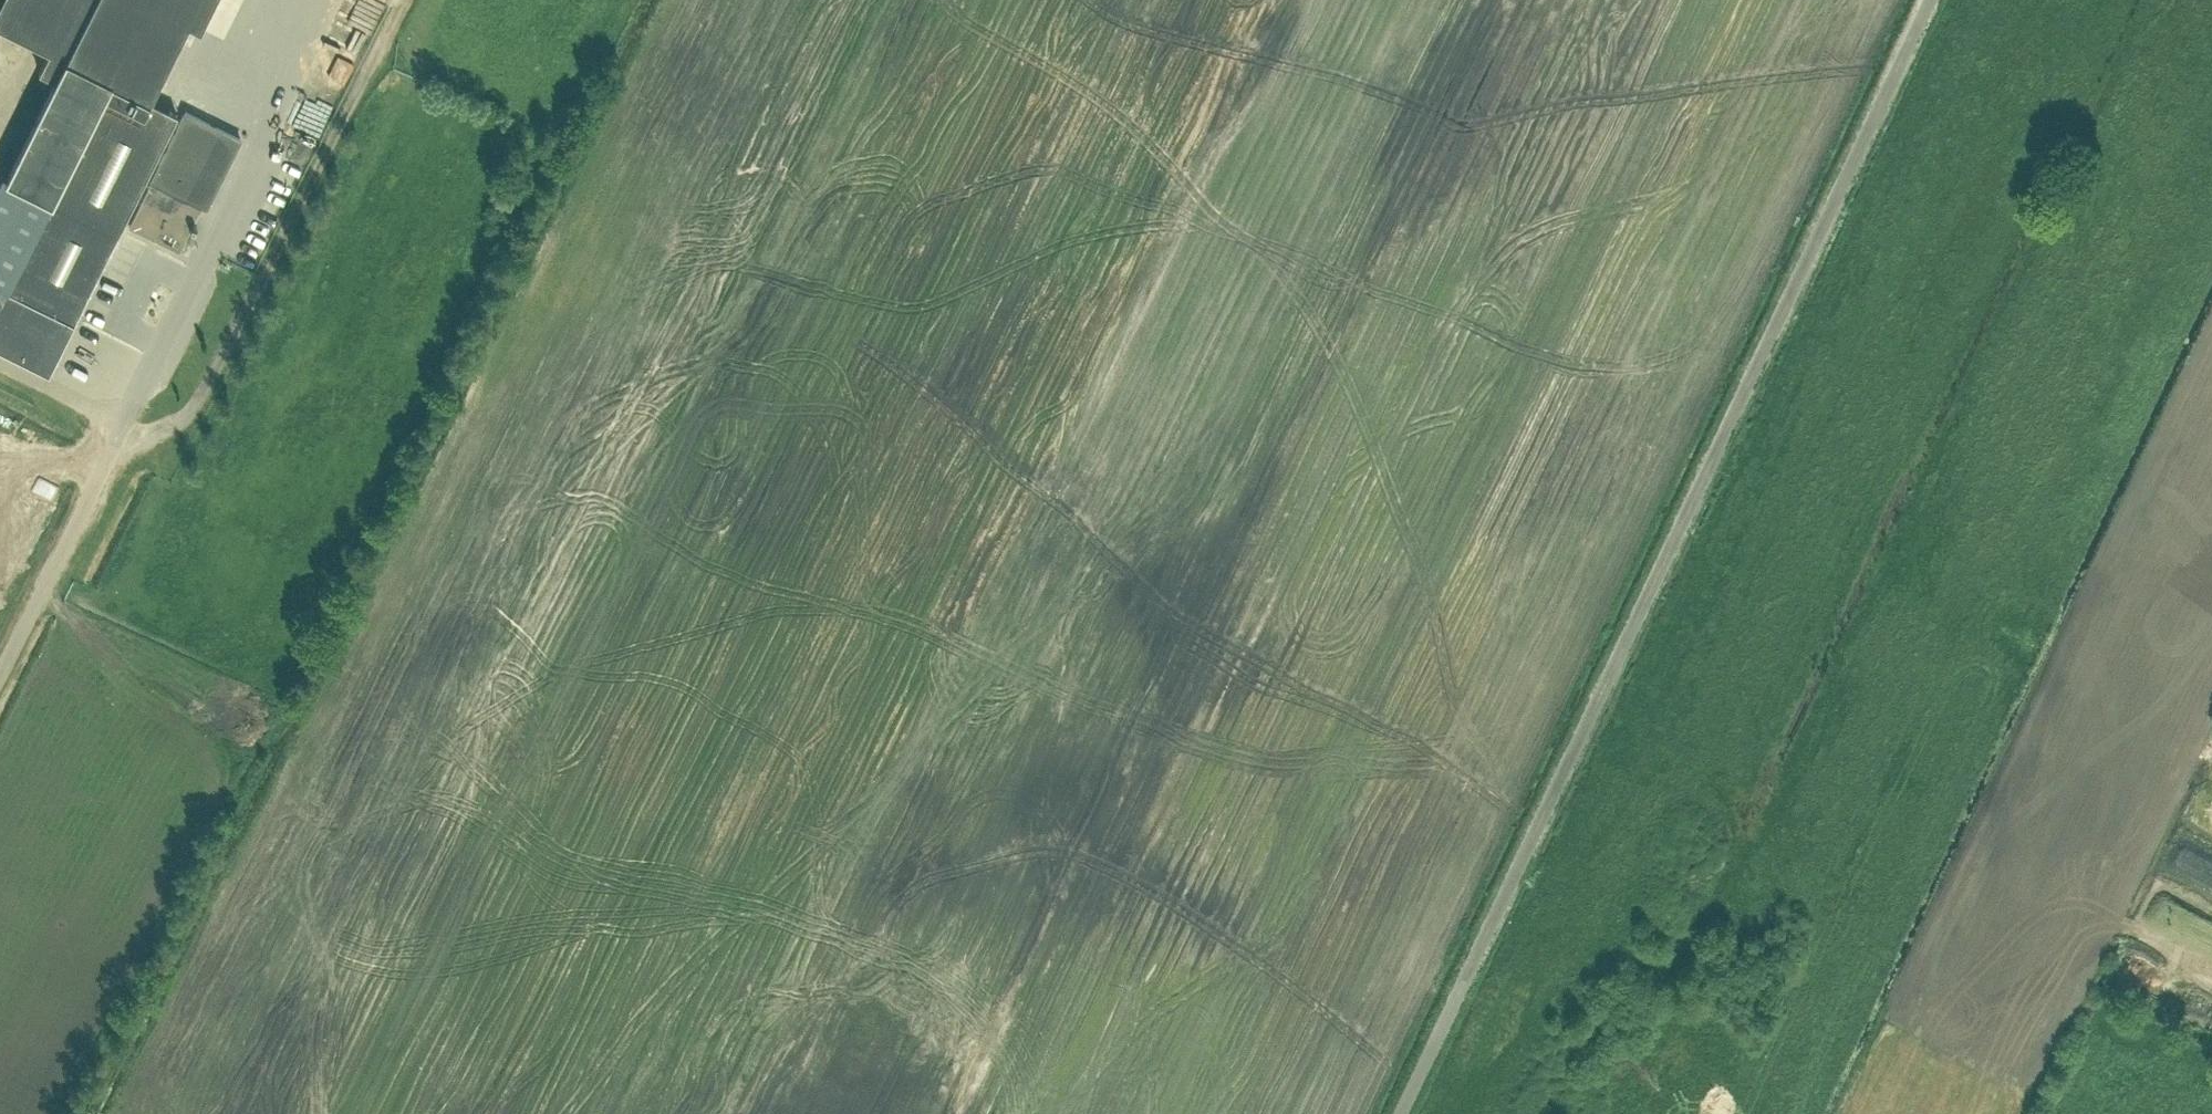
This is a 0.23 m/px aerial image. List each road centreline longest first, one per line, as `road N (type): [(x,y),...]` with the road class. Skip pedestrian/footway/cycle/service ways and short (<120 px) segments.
road 1 (unclassified): [(1399,1113),(1927,0)]
road 2 (unclassified): [(0,673),(104,467)]

